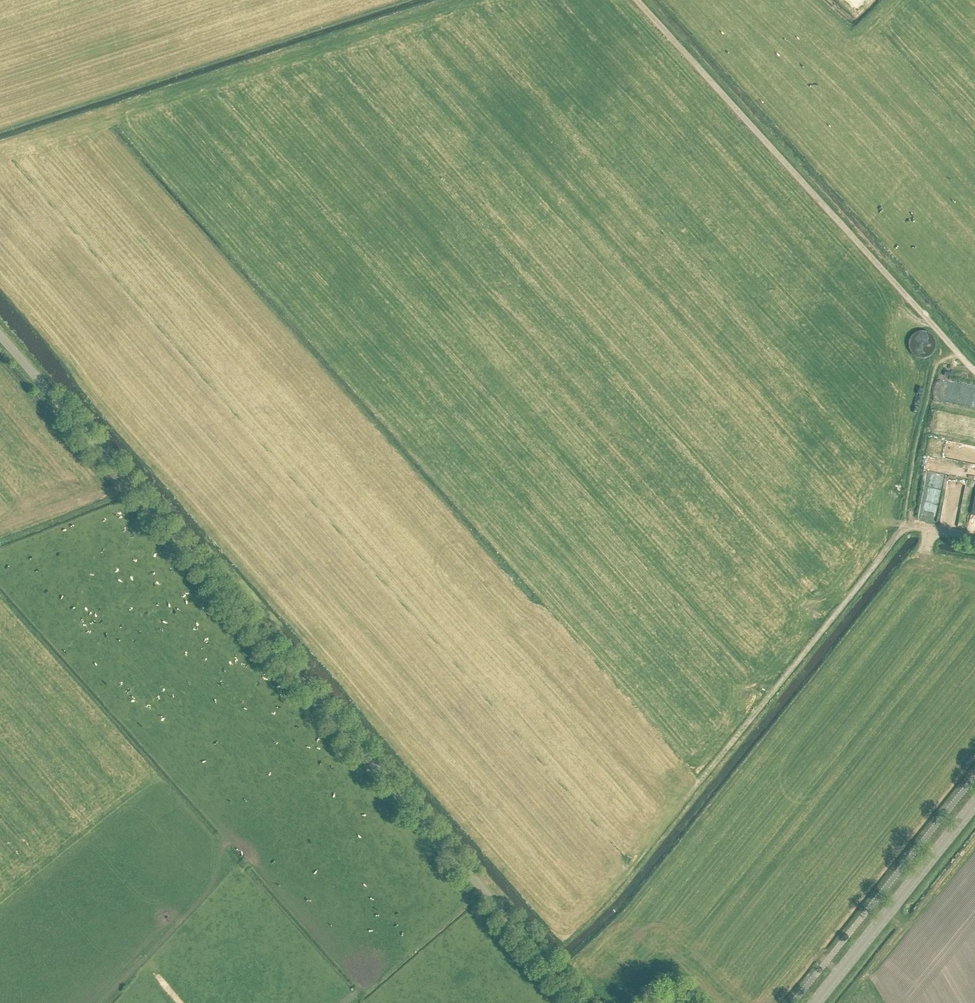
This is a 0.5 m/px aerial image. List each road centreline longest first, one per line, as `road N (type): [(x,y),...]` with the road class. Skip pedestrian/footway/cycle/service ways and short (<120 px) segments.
road 1 (unclassified): [(582,1002),(0,335)]
road 2 (primary): [(815,1002),(974,804)]

